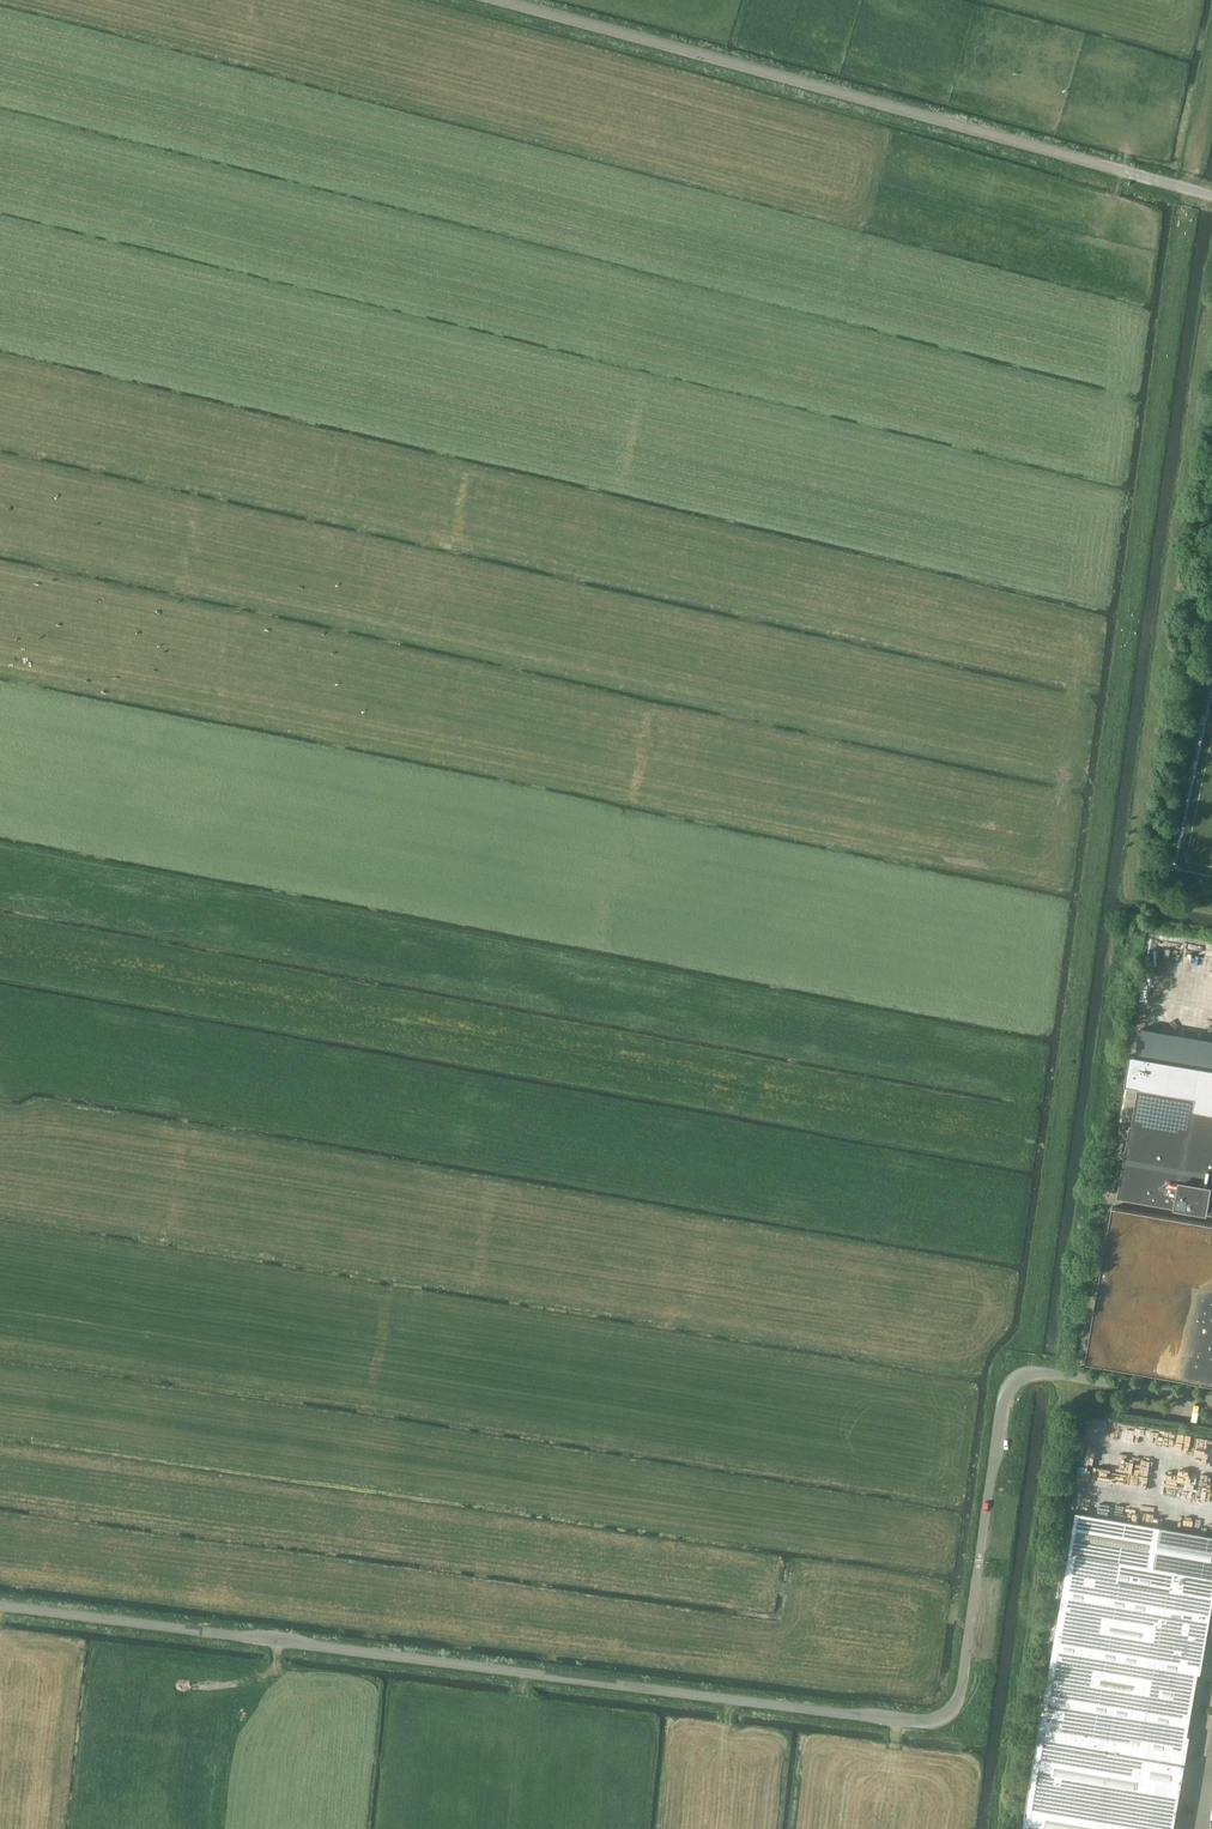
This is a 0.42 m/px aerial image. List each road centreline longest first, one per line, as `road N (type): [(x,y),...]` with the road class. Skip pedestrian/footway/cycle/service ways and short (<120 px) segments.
road 1 (unclassified): [(0,1606),(916,1724),(939,1721),(958,1702),(1010,1383),(1047,1373),(1211,1403)]
road 2 (unclassified): [(1211,194),(496,0)]

